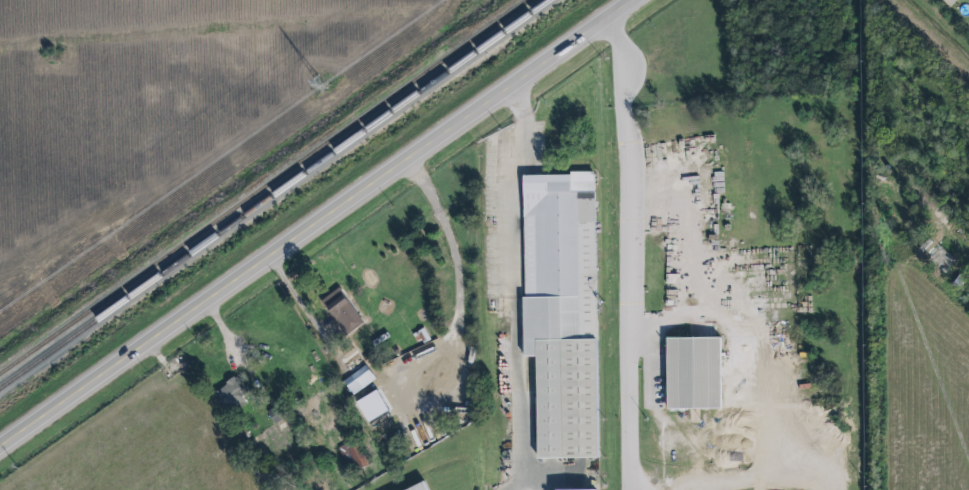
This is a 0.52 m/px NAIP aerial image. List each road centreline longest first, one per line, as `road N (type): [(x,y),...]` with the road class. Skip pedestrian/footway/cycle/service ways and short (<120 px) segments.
road 1 (secondary): [(0,443),(634,0)]

